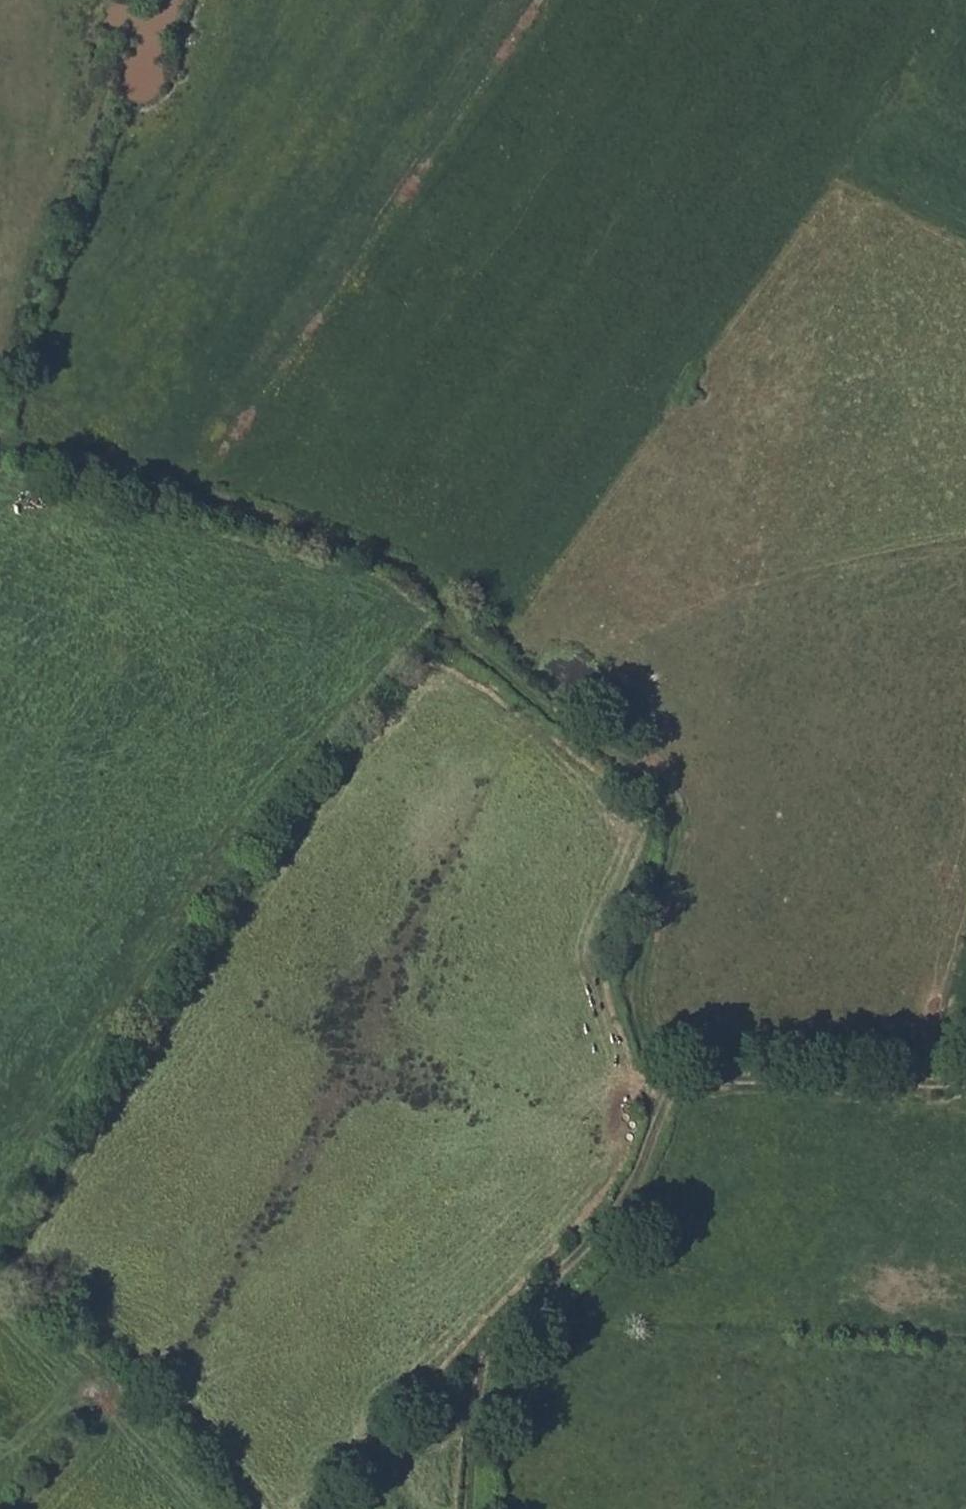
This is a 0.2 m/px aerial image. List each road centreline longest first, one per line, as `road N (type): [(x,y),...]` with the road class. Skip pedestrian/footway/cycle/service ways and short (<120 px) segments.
road 1 (track): [(199,498),(421,575),(461,637),(667,796),(678,844),(648,934),(641,995),(643,1044),(663,1078),(965,1088)]
road 2 (track): [(469,1508),(471,1435),(490,1369),(529,1304),(590,1251),(631,1189),(650,1146),(663,1078)]

